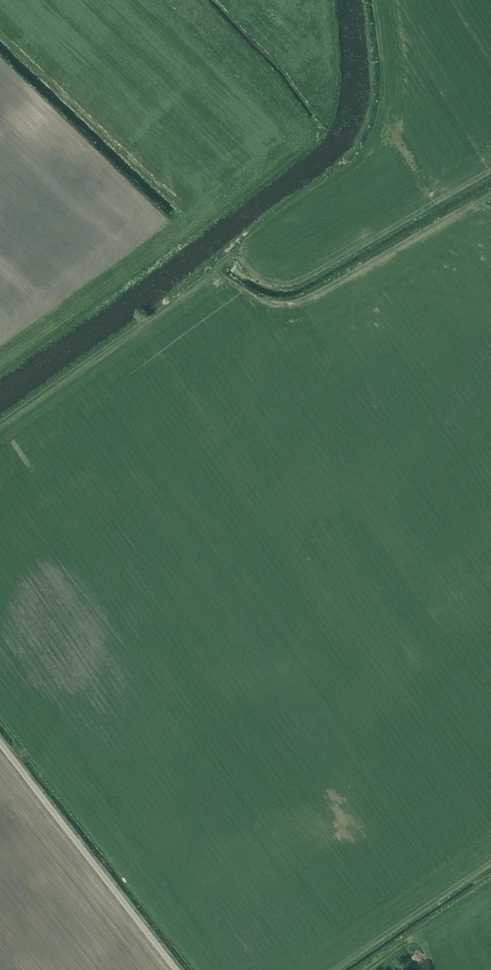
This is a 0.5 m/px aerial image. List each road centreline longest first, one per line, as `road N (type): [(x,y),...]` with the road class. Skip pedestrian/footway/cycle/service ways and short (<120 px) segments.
road 1 (unclassified): [(174,969),(0,751)]

